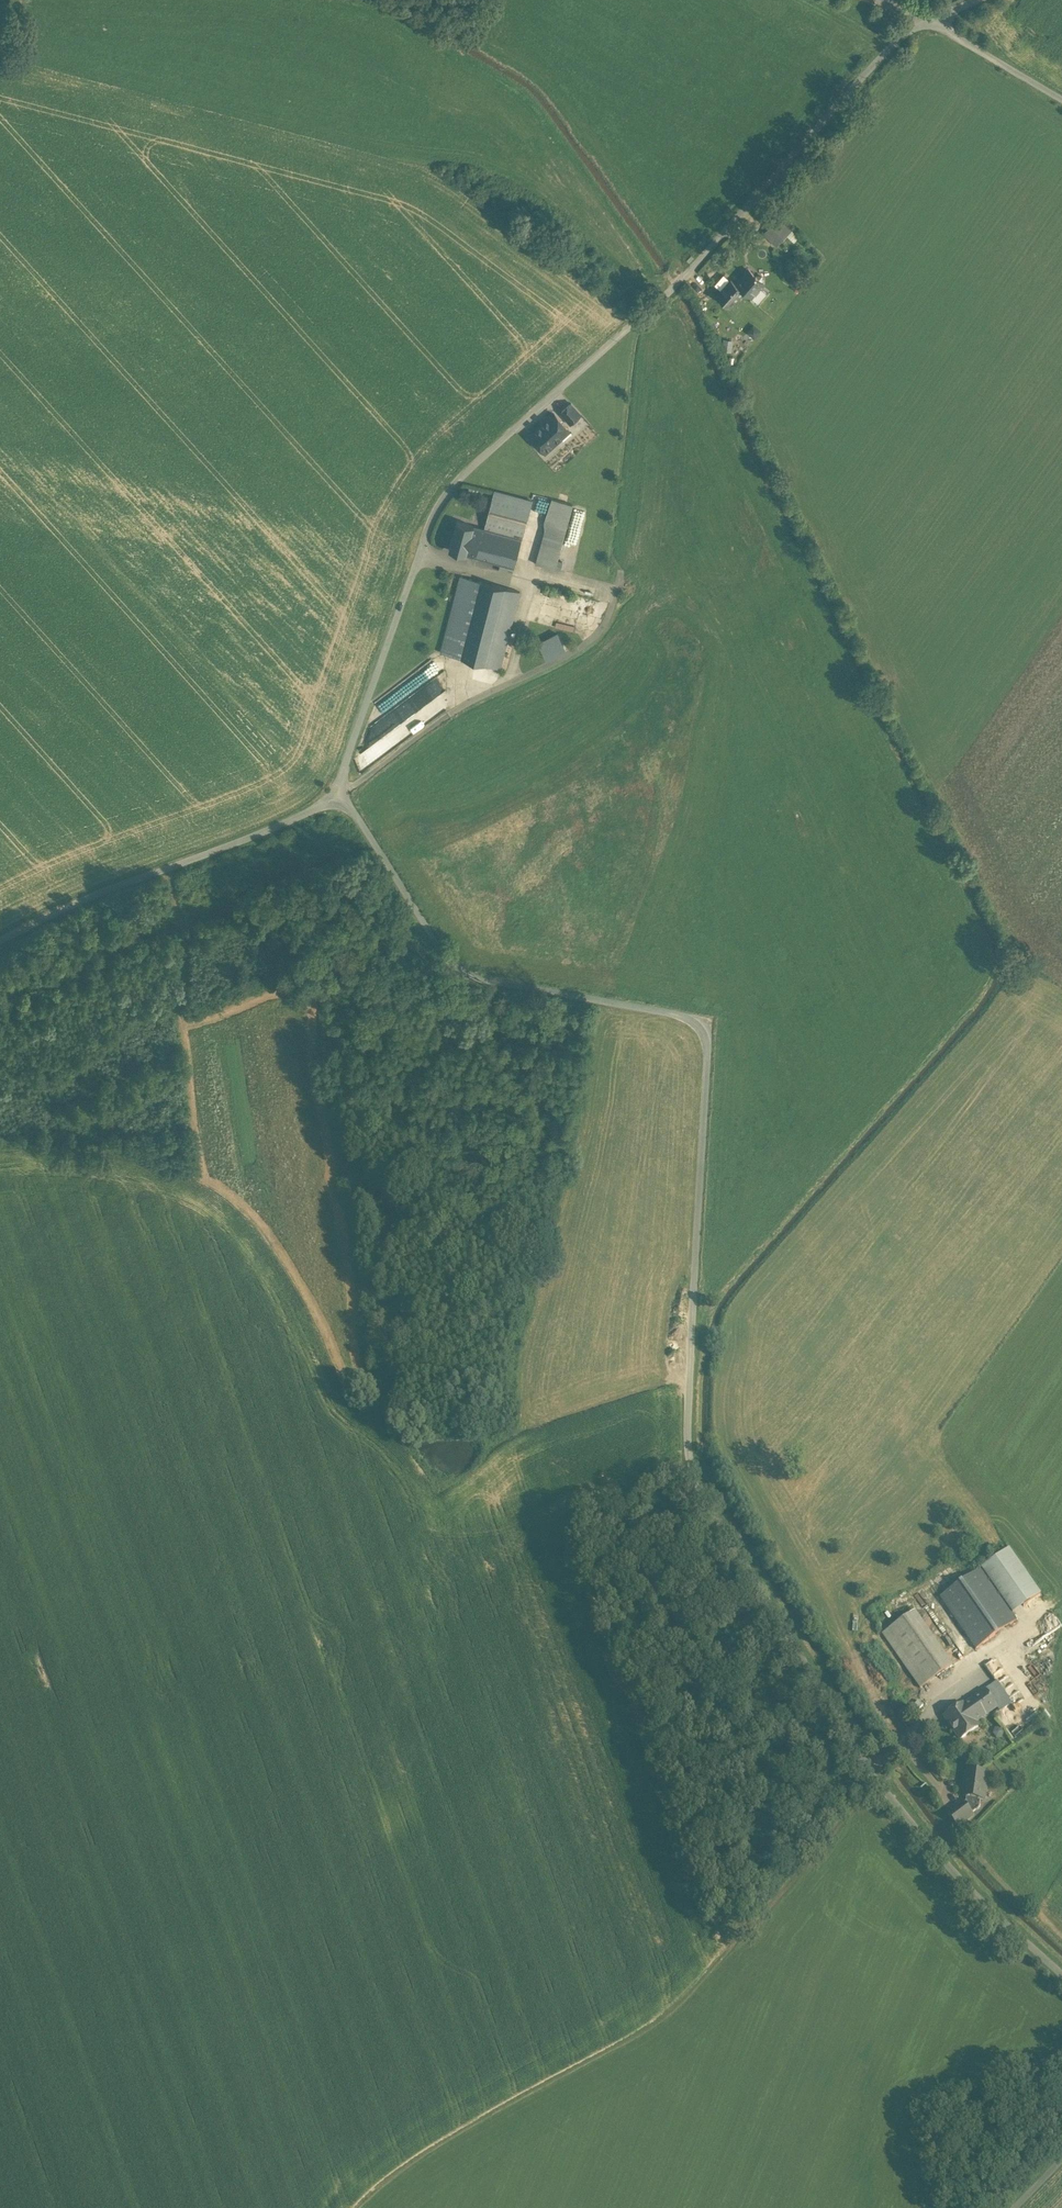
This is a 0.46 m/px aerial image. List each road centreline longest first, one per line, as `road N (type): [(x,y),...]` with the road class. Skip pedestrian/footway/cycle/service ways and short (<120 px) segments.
road 1 (unclassified): [(337,780),(446,957),(469,976),(689,1016),(708,1031),(690,1384),(697,1472),(873,1771),(954,1872),(1061,1973)]
road 2 (unclassified): [(932,20),(895,39),(685,274),(447,496),(337,780)]
road 3 (track): [(882,1781),(685,1999),(636,2039),(428,2149),(355,2207)]
road 4 (unclassified): [(337,780),(317,807),(107,890),(0,942)]
road 5 (track): [(344,791),(450,713),(585,644),(601,629),(620,572)]
road 6 (track): [(165,867),(186,924),(180,1008),(187,1021)]
road 7 (unclassified): [(1061,96),(932,20)]

